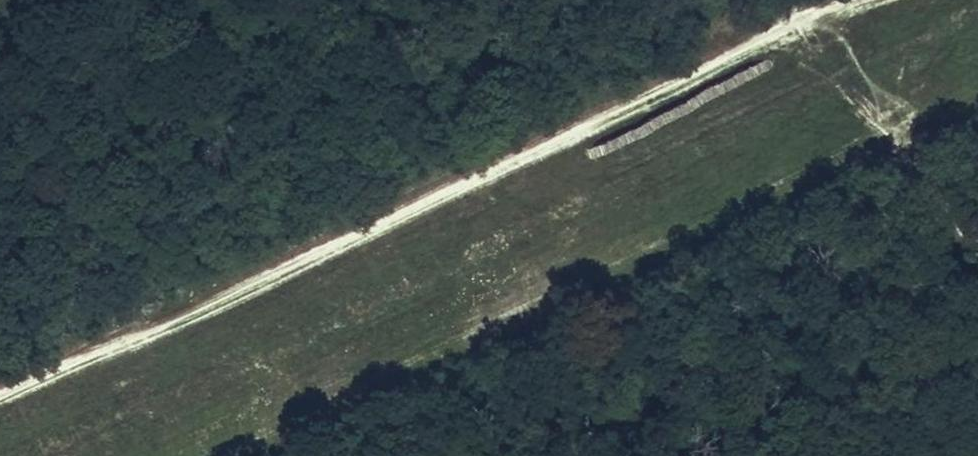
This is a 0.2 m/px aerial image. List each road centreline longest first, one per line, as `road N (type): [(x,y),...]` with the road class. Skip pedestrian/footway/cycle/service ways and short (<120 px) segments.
road 1 (track): [(836,0),(217,300),(0,394)]
road 2 (track): [(320,455),(977,129)]

